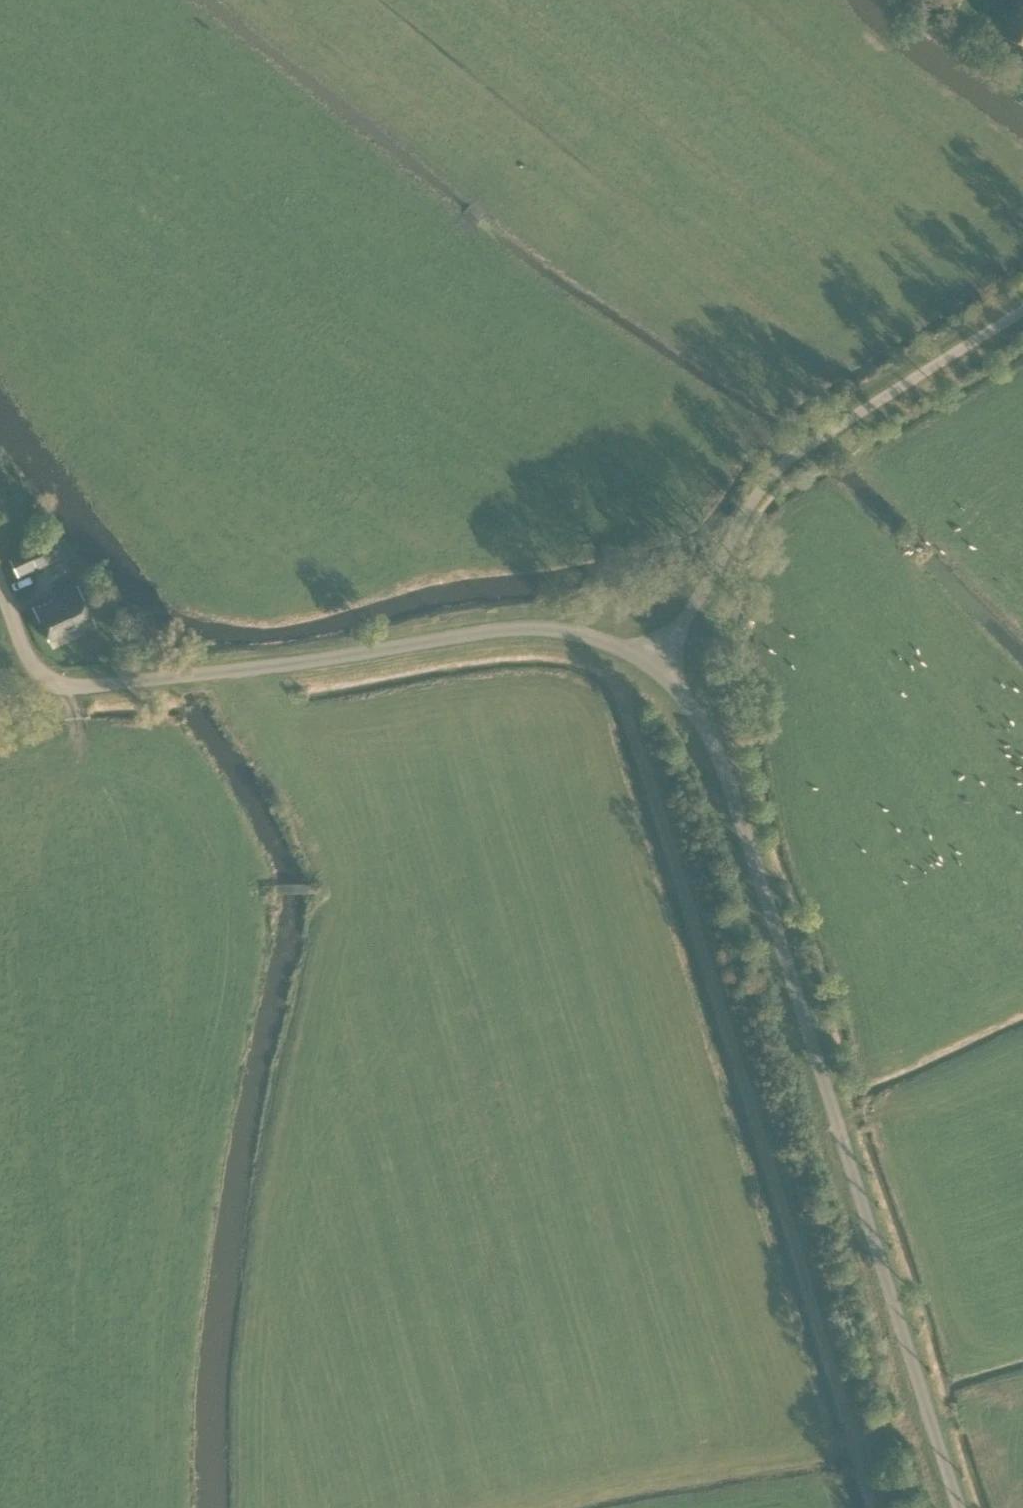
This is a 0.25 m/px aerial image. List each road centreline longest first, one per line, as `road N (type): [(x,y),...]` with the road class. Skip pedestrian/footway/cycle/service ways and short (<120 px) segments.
road 1 (unclassified): [(964,1507),(715,745),(672,678),(614,644),(534,627),(216,673),(47,685),(32,666),(0,576)]

